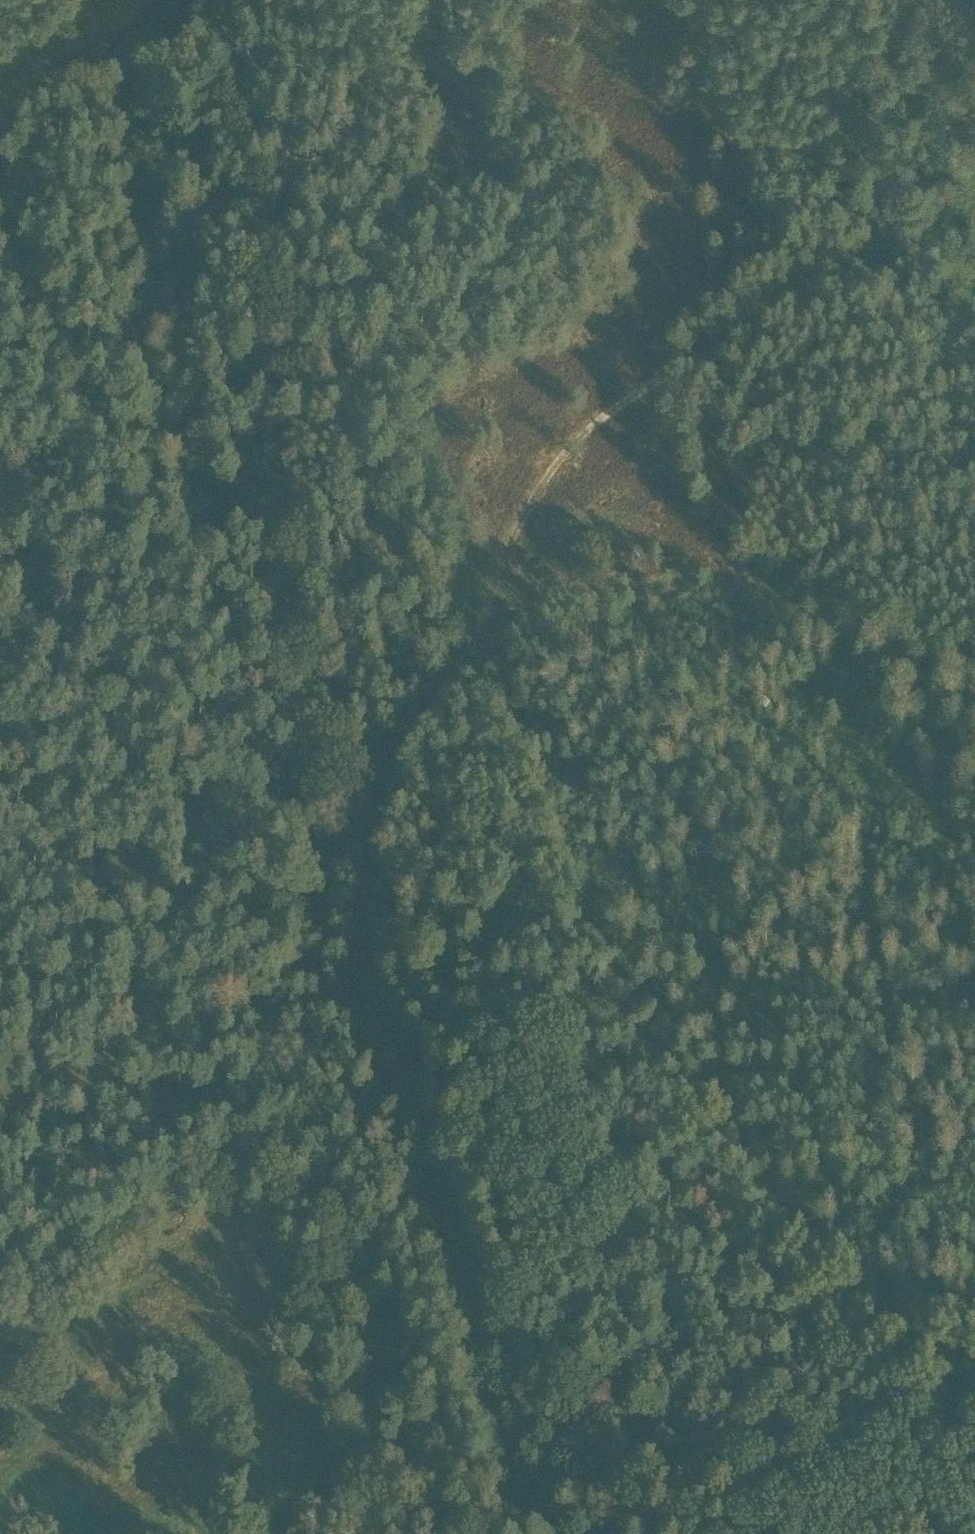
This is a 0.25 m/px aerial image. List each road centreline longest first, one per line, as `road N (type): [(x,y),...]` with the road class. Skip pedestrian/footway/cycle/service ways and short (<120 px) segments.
road 1 (track): [(560,1533),(431,1226),(377,992),(366,871),(372,818),(471,646),(514,529),(576,441),(660,381),(964,217),(974,202)]
road 2 (track): [(424,0),(412,35),(436,131),(431,167),(376,292),(395,390),(452,491),(471,646)]
road 3 (track): [(974,667),(824,601),(760,560),(559,613),(471,646)]
road 4 (track): [(0,1157),(285,1012),(377,992)]
road 5 (track): [(144,0),(95,66),(0,115)]

